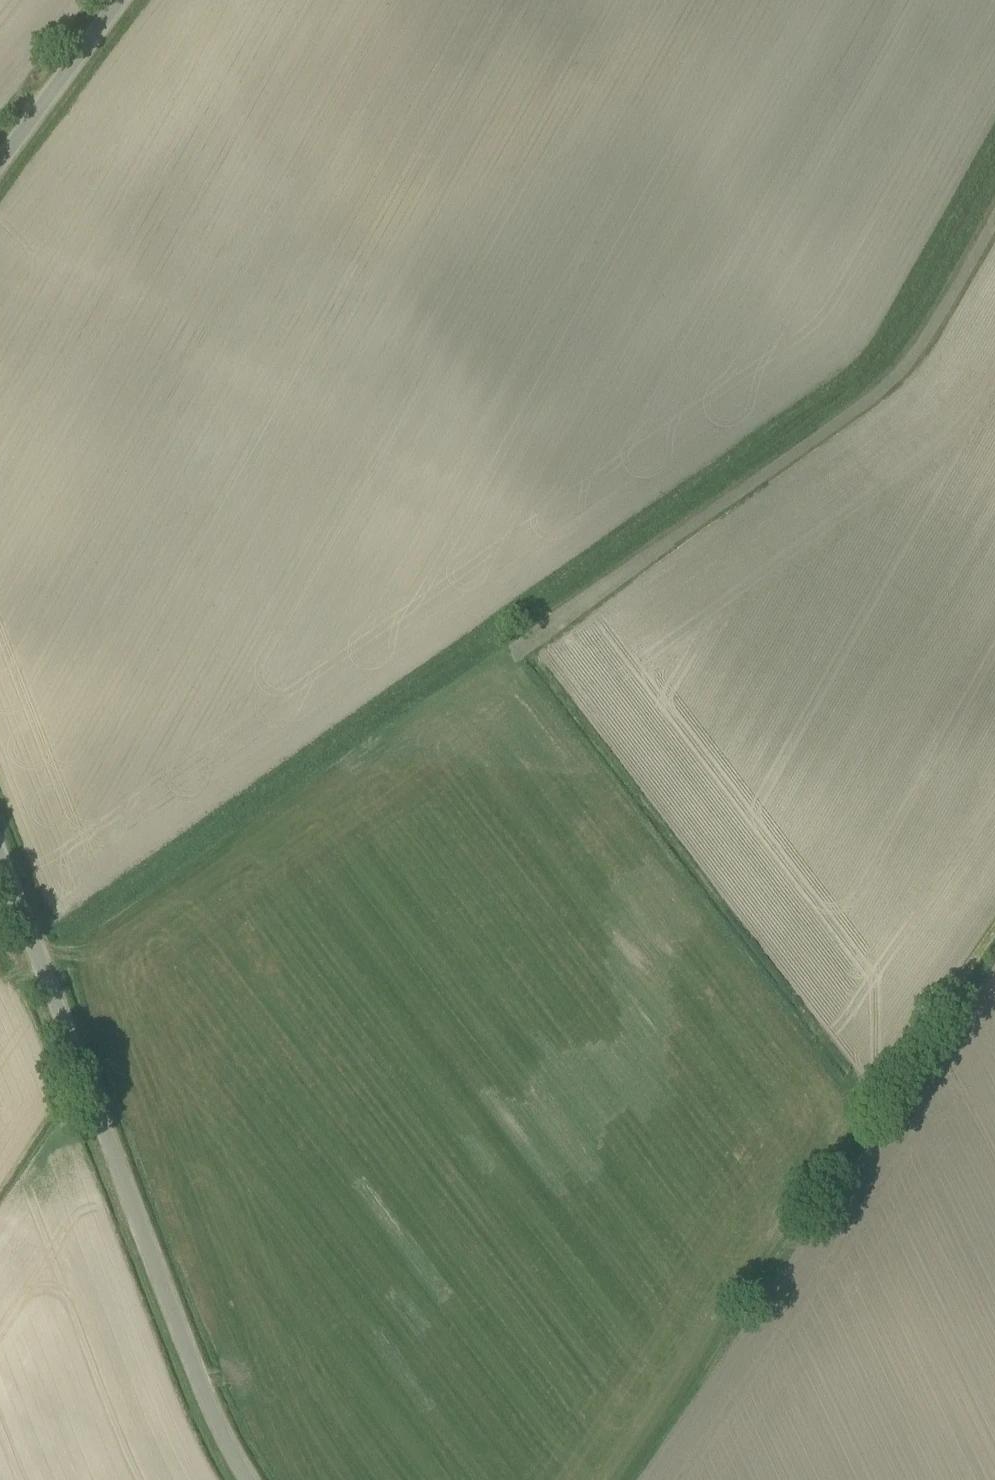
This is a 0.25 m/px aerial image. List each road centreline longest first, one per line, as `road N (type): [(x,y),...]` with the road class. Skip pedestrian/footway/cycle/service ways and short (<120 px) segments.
road 1 (unclassified): [(257,1479),(217,1411),(0,888)]
road 2 (unclassified): [(0,166),(123,0)]

